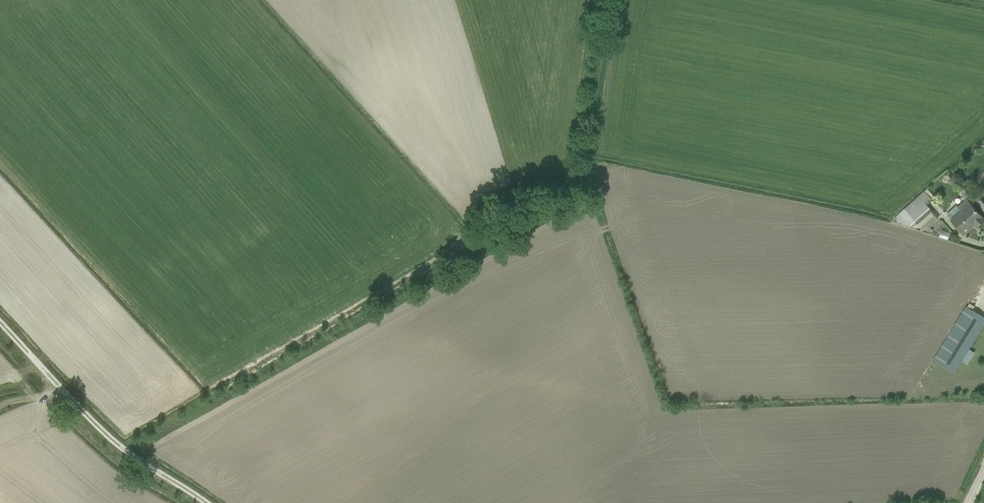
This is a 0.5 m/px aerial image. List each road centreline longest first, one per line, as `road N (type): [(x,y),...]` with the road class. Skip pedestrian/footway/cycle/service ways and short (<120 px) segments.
road 1 (track): [(65,392),(119,446),(206,502)]

